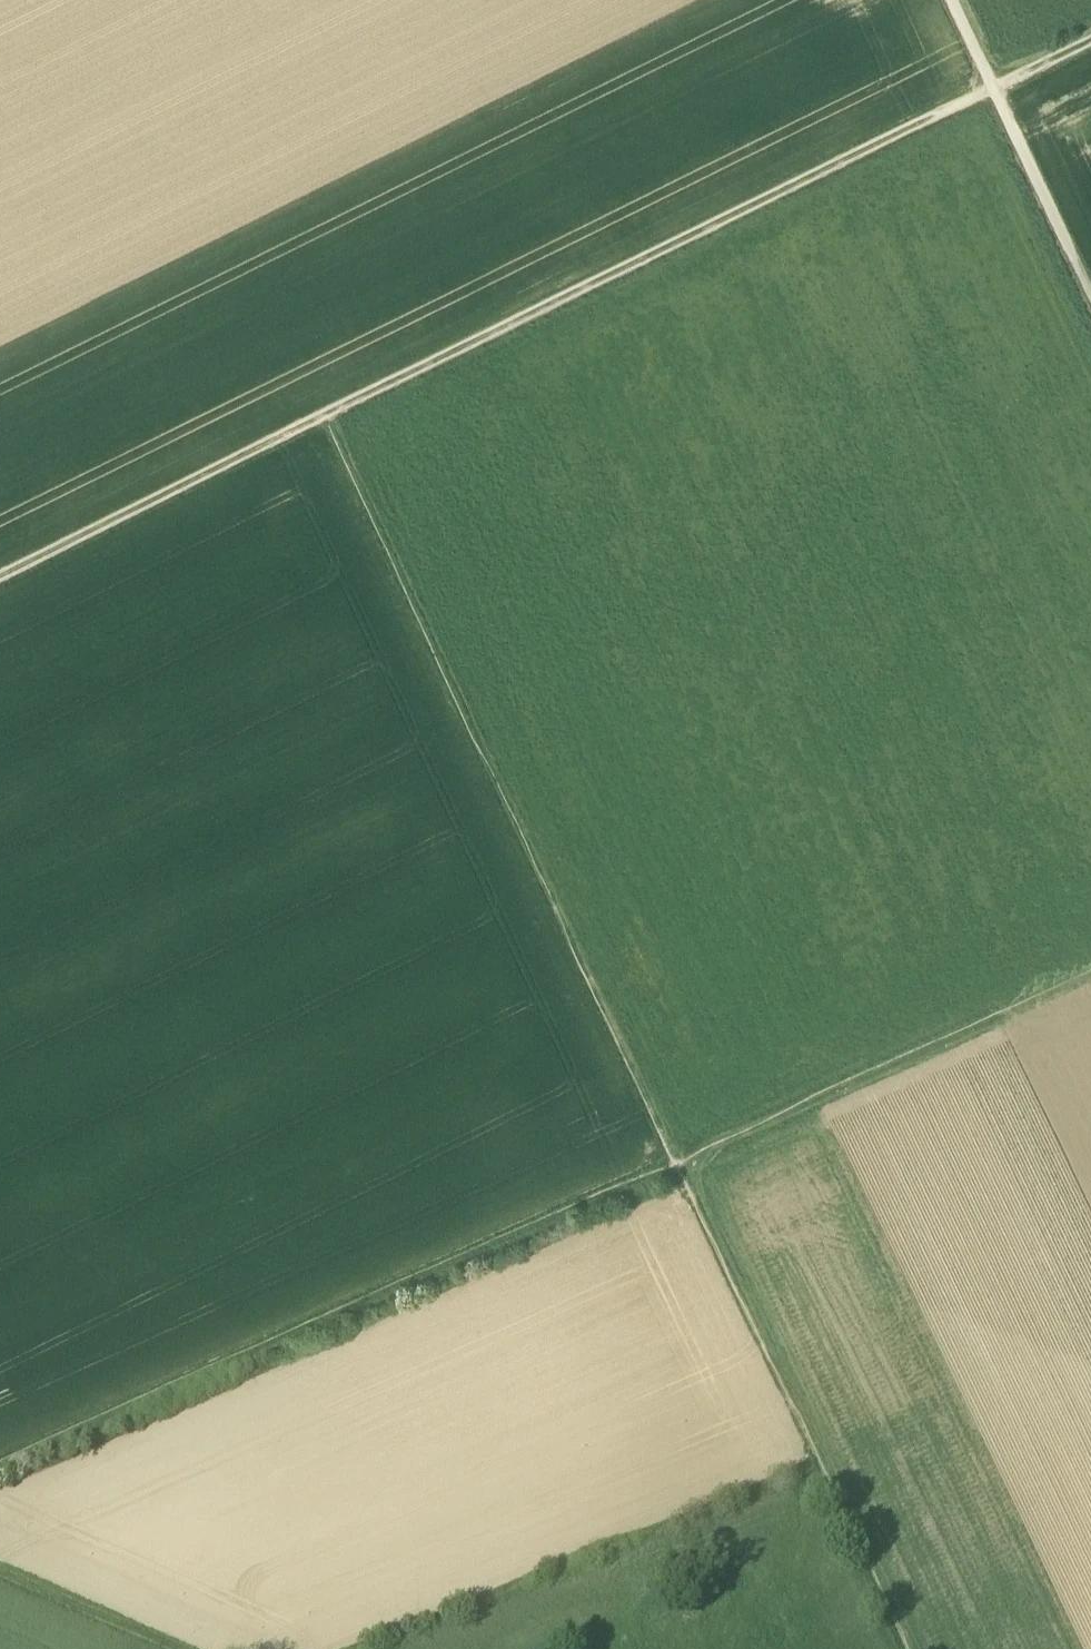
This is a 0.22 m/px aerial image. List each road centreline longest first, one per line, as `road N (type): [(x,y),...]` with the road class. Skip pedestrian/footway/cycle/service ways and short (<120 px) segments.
road 1 (track): [(0,575),(1090,40)]
road 2 (track): [(668,1149),(0,1456)]
road 3 (track): [(949,0),(1090,298)]

